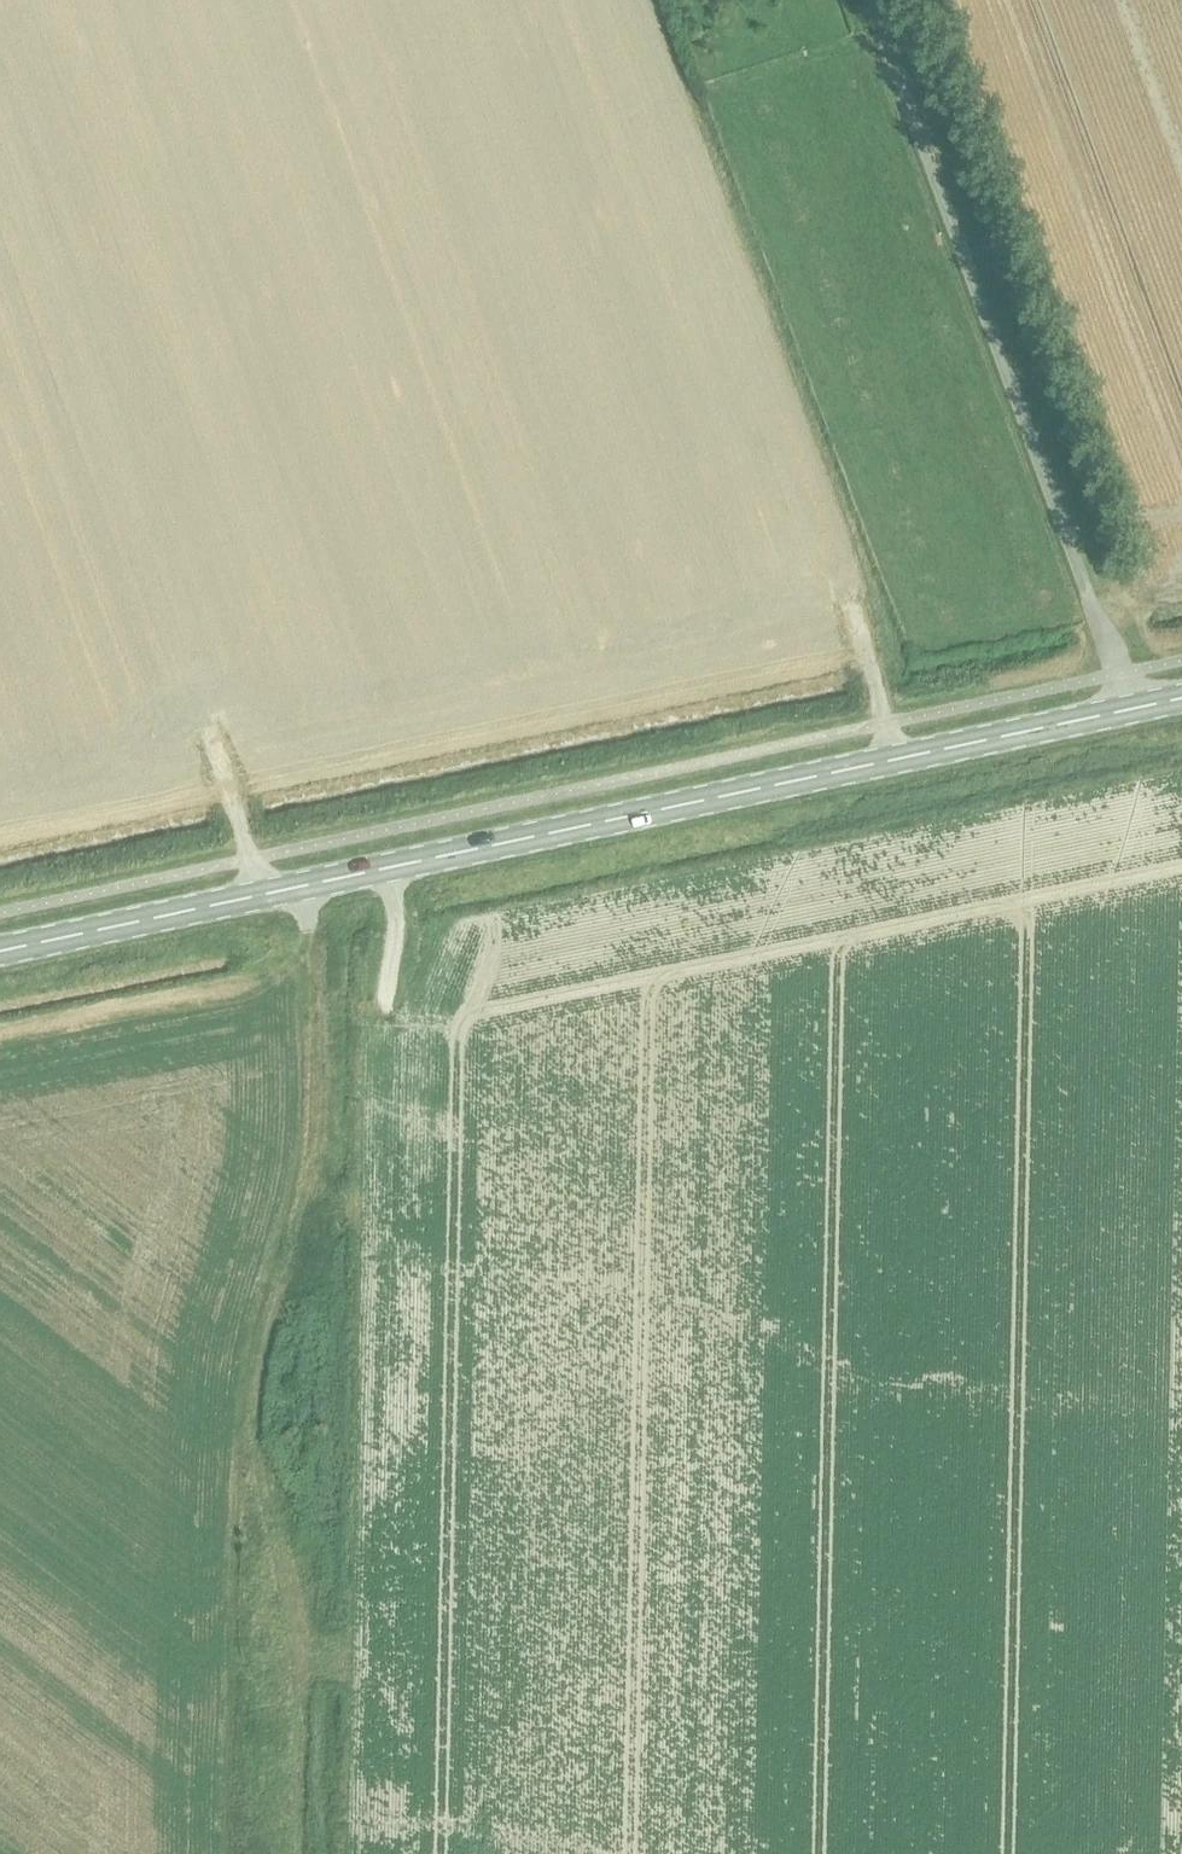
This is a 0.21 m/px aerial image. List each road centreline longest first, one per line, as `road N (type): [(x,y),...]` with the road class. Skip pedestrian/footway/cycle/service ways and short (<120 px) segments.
road 1 (secondary): [(0,952),(1181,699)]
road 2 (track): [(300,1853),(301,1709),(254,1445),(313,1140),(308,933),(283,891)]
road 3 (track): [(379,1394),(397,905),(391,868)]

